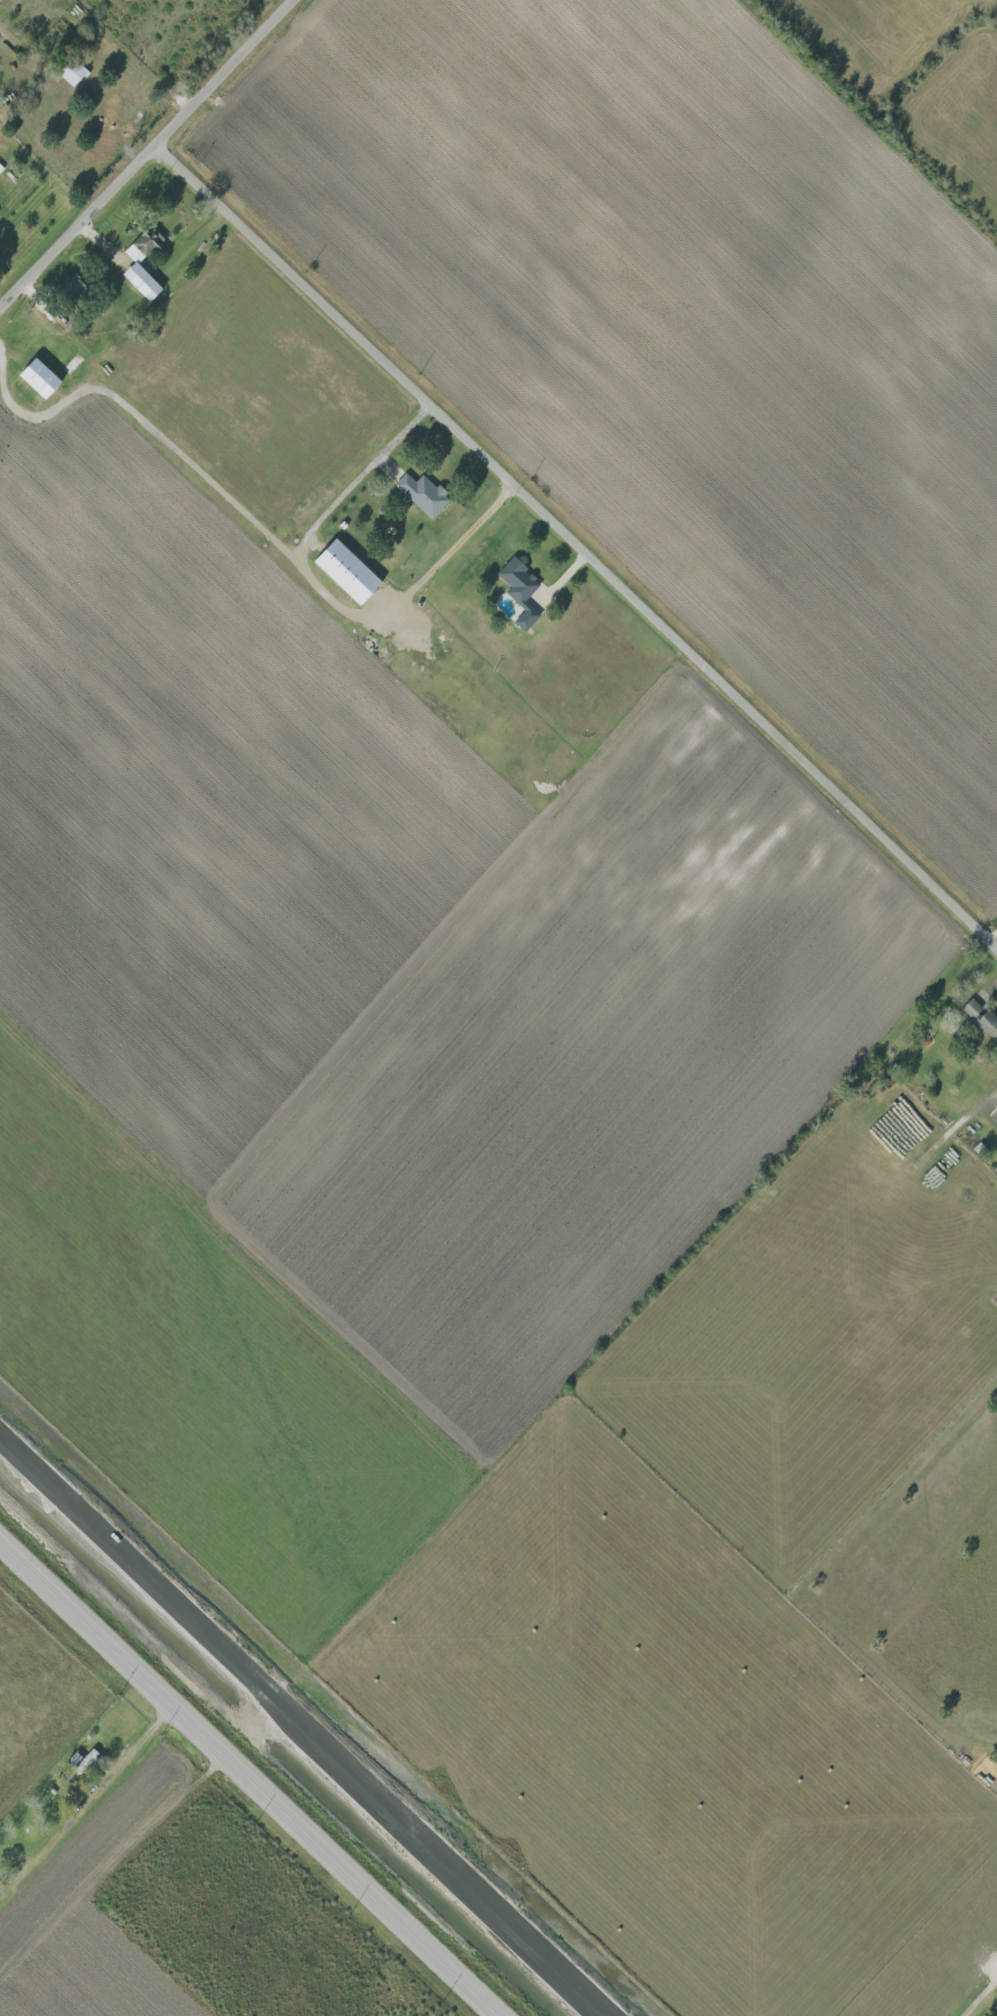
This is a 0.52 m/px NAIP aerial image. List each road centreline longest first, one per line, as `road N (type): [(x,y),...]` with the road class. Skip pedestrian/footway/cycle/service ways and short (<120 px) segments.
road 1 (residential): [(996,940),(162,143)]
road 2 (primary): [(492,2015),(0,1544)]
road 3 (residential): [(523,486),(385,640),(299,567),(436,403)]
road 4 (residential): [(0,314),(296,0)]

